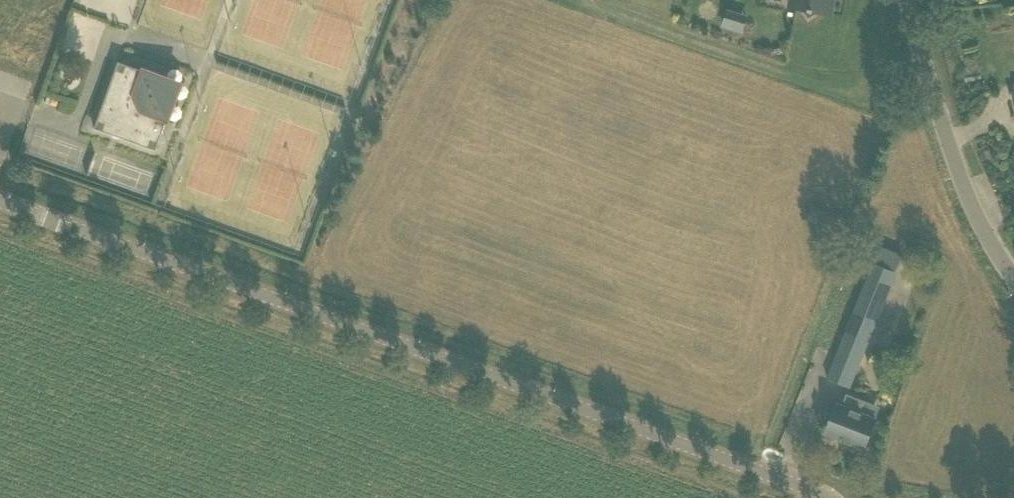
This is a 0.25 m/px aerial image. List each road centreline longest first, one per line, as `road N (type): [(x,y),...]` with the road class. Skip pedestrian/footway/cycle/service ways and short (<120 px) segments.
road 1 (unclassified): [(826,497),(0,203)]
road 2 (unclassified): [(1013,279),(962,177),(905,0)]

